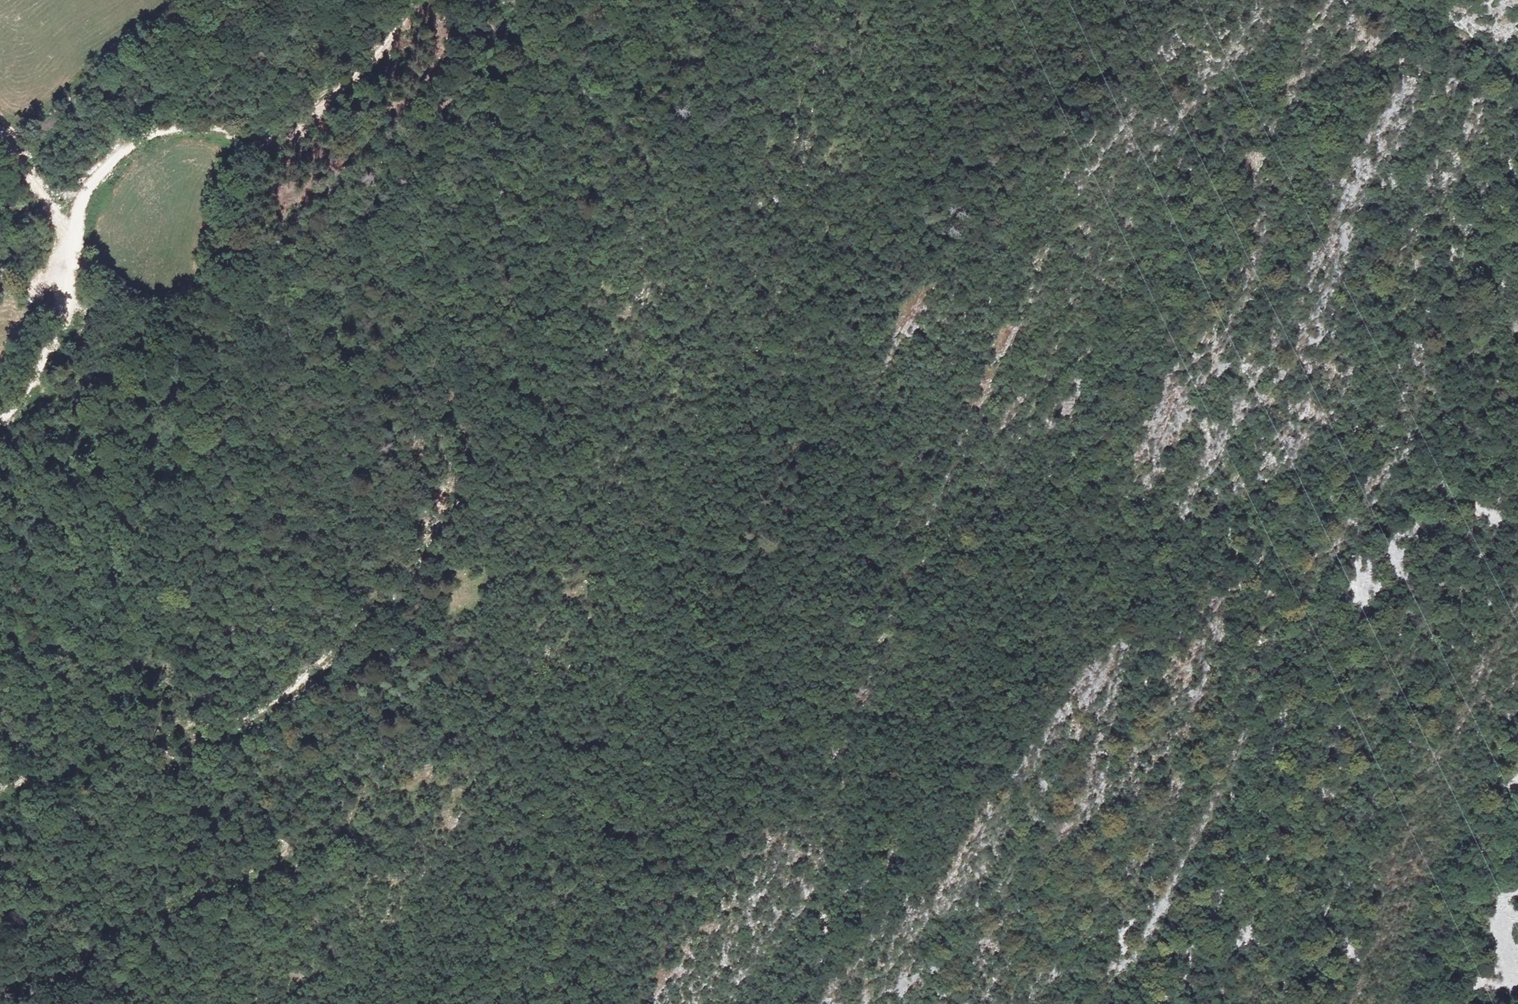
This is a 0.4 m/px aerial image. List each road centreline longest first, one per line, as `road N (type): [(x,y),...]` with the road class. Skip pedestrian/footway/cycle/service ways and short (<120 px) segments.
road 1 (track): [(0,789),(120,736),(226,723),(268,706),(349,632),(512,425)]
road 2 (track): [(120,153),(96,24)]

